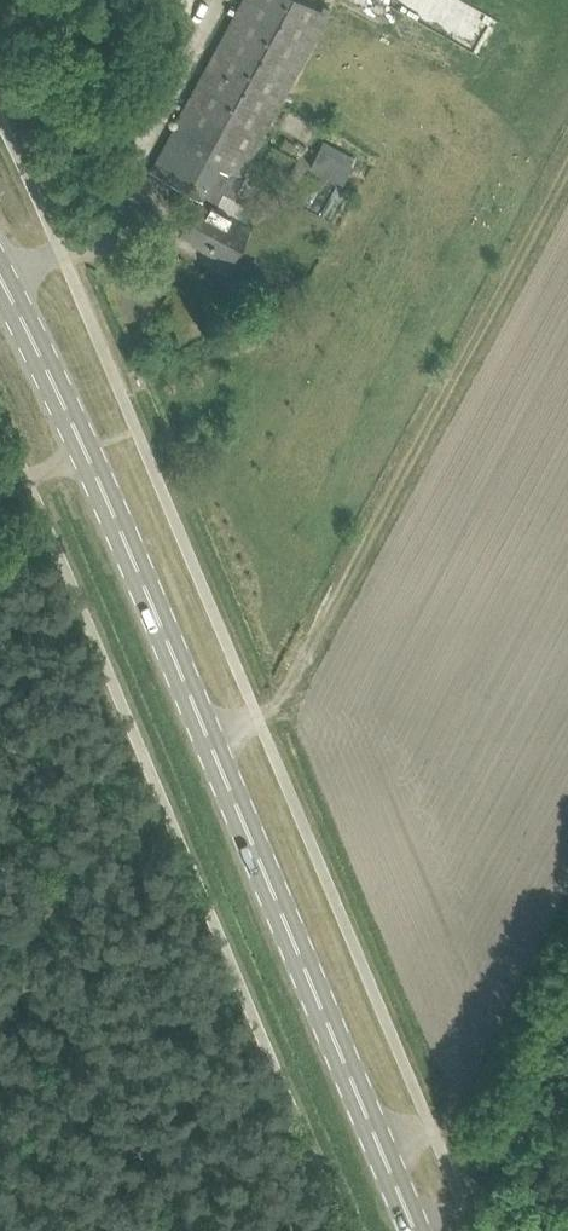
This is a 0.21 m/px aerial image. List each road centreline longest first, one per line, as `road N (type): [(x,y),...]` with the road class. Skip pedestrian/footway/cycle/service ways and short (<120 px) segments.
road 1 (primary): [(416,1230),(89,459),(0,276)]
road 2 (track): [(412,1222),(455,1182),(567,971)]

